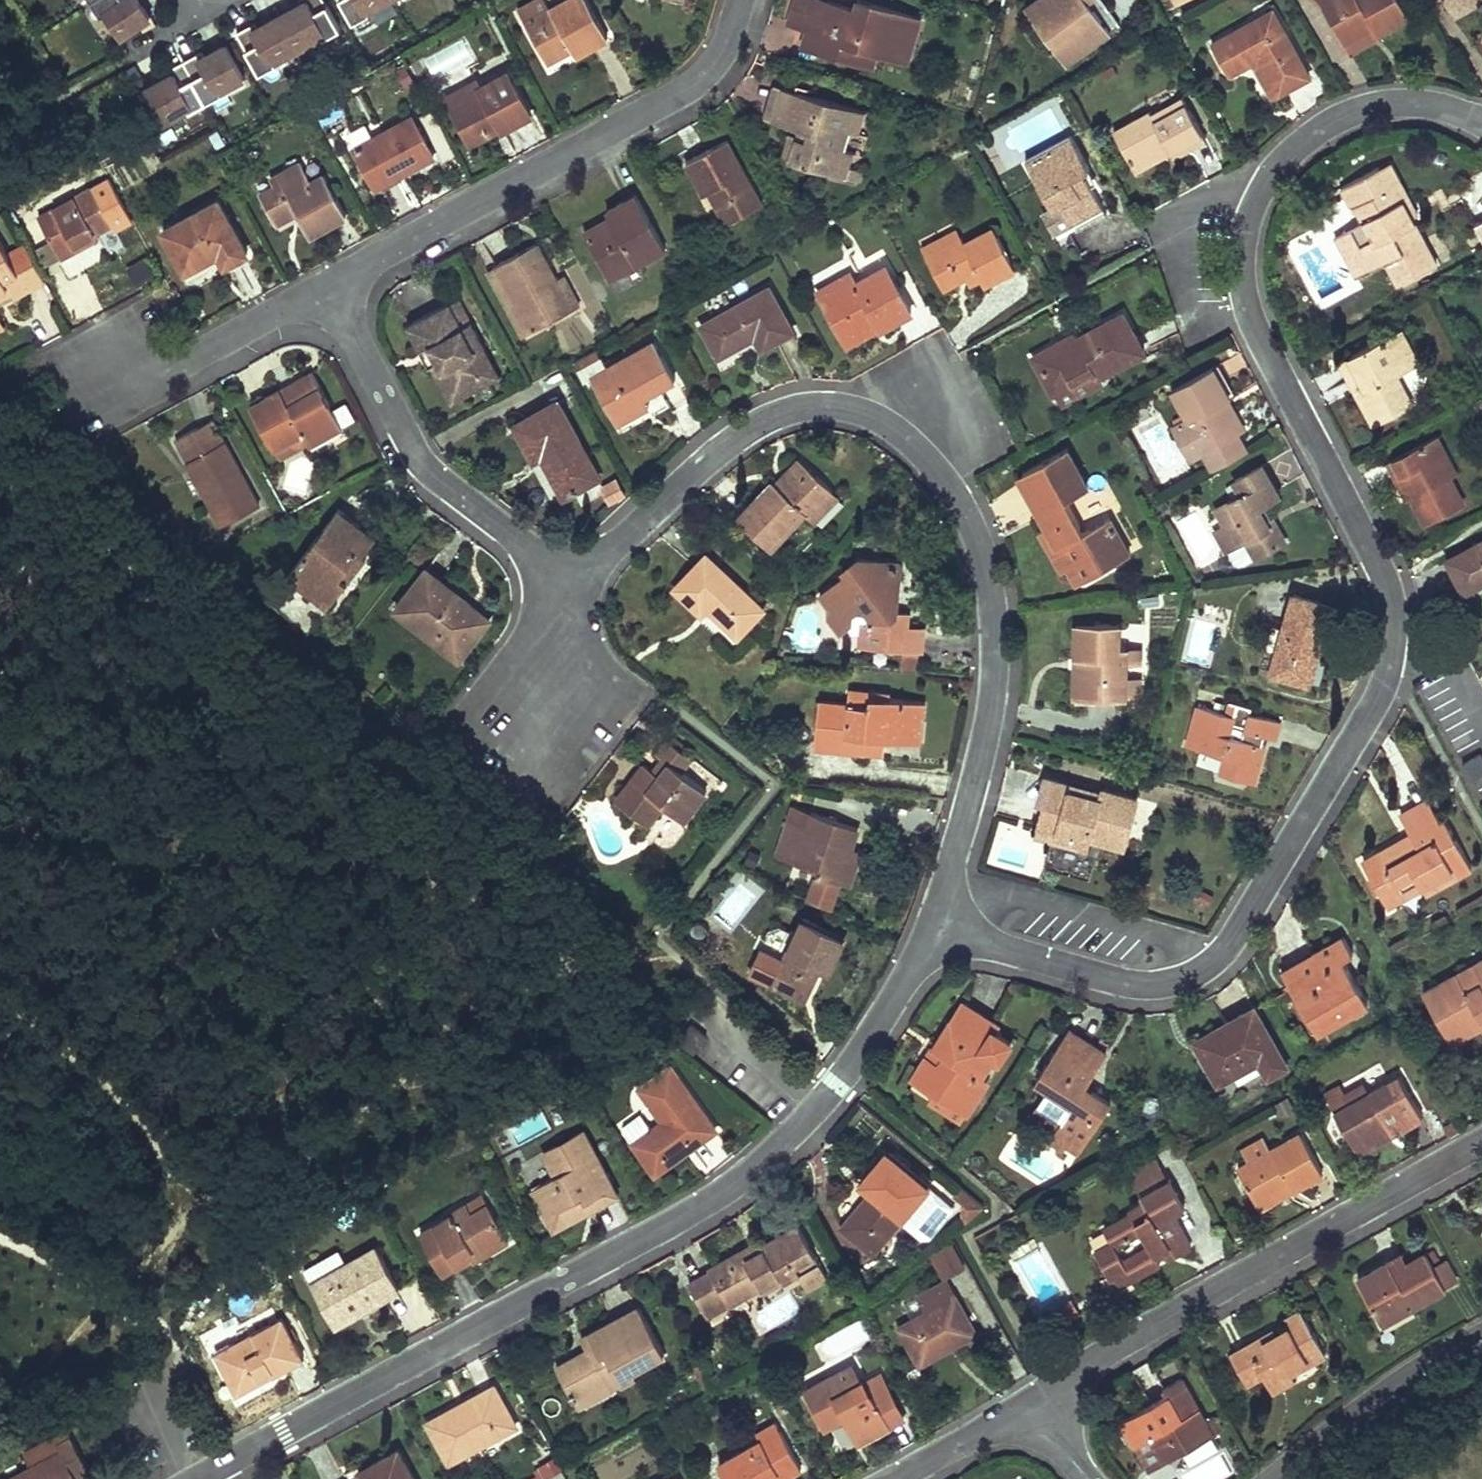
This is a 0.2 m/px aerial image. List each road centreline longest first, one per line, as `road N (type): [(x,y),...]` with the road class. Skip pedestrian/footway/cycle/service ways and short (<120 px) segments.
road 1 (residential): [(198,1478),(749,1172),(841,1080),(932,930)]
road 2 (residential): [(932,930),(989,726),(995,644),(985,561),(956,495),(914,444),(866,417),(824,407),(761,422),(617,546),(564,568)]
road 3 (residential): [(1481,126),(1430,107),(1384,106),(1345,119),(1289,159),(1249,223),(1242,267),(1250,318),(1375,560),(1394,639)]
road 4 (residential): [(1394,639),(1368,718),(1238,933),(1199,972),(1168,986),(1116,983),(932,930)]
road 5 (residential): [(1026,1408),(1151,1329),(1481,1146)]
road 6 (residential): [(327,286),(694,86),(715,65),(741,0)]
road 7 (residential): [(564,568),(427,473),(327,286)]
road 8 (residential): [(1481,1340),(1277,1478)]
road 9 (residential): [(105,370),(167,375),(327,286)]
road 10 (residential): [(896,1478),(1026,1408)]
road 11 (residential): [(541,713),(558,653),(564,568)]
road 12 (residential): [(1394,639),(1444,645),(1481,713)]

